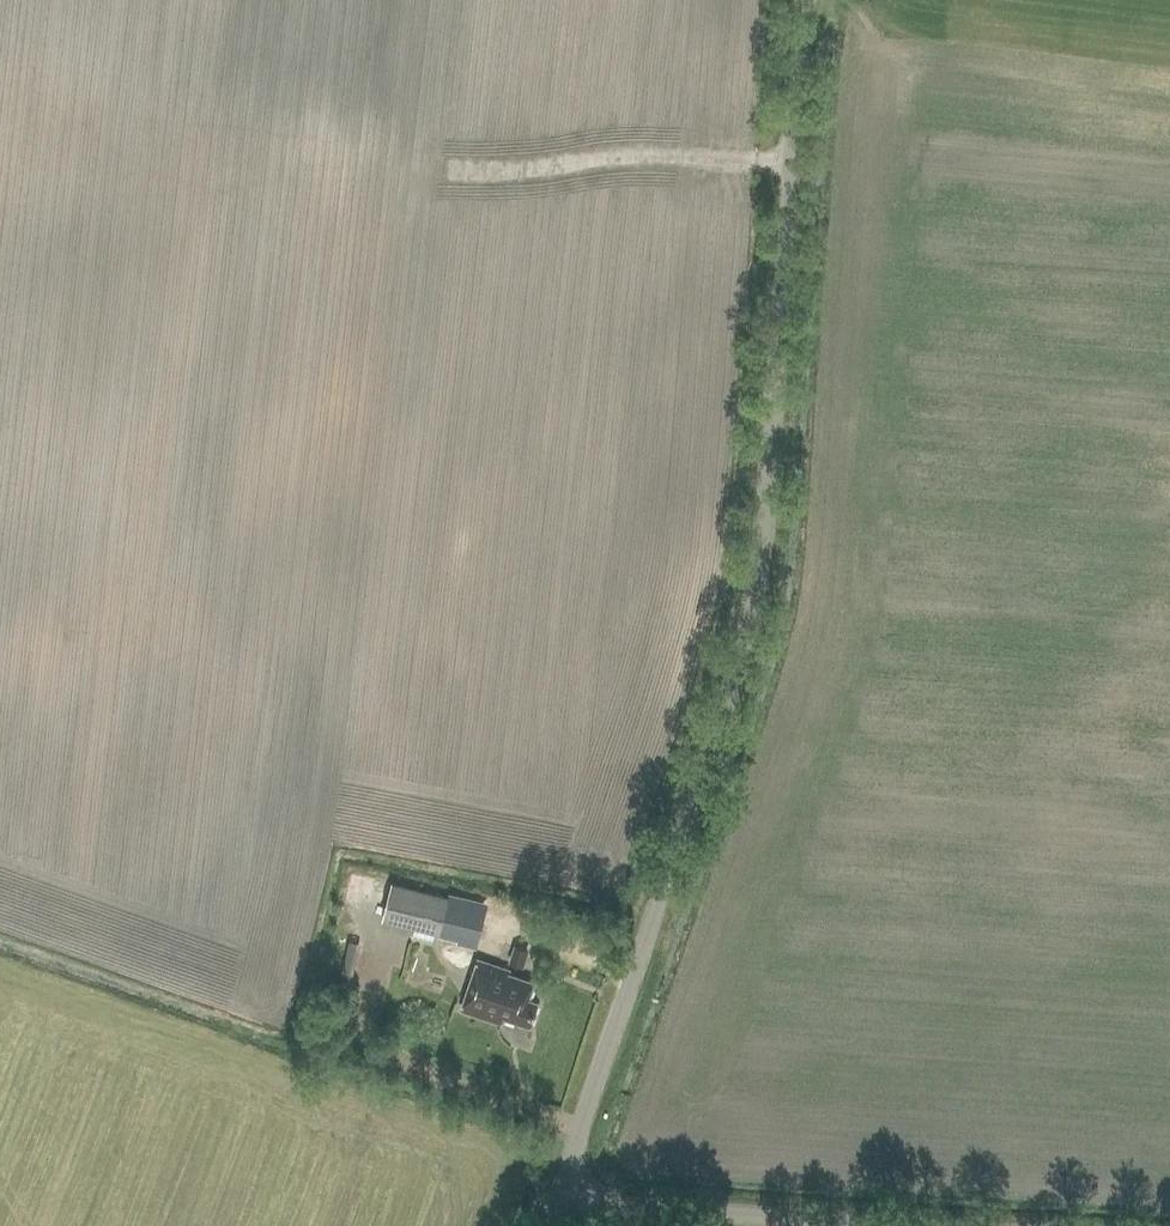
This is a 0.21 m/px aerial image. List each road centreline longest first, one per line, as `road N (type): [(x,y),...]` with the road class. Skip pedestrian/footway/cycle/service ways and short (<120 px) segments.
road 1 (unclassified): [(561,1188),(739,655),(757,575),(807,0)]
road 2 (unclassified): [(974,1225),(561,1188)]
road 3 (track): [(450,170),(515,173),(629,157),(795,163)]

